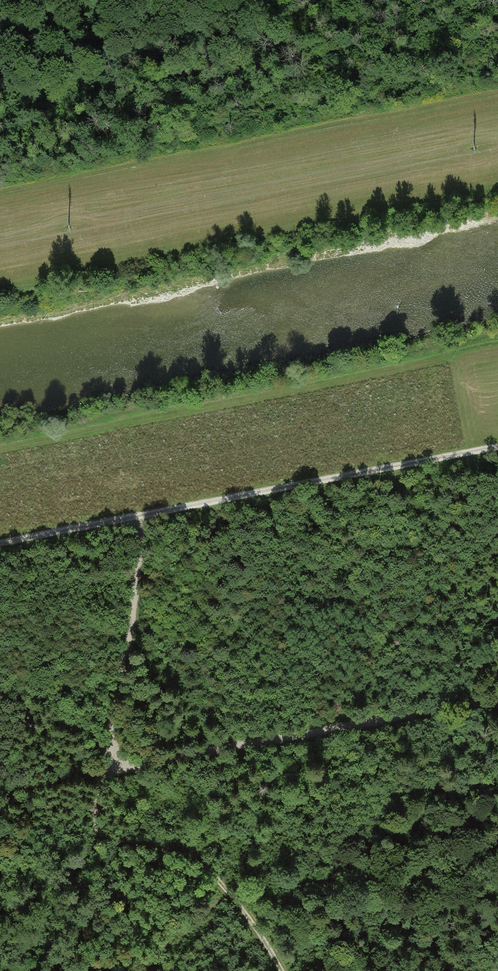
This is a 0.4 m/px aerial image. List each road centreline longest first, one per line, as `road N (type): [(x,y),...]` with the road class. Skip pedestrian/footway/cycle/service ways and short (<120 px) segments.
road 1 (track): [(282,970),(216,875),(175,852),(116,841),(96,820),(144,514)]
road 2 (track): [(0,792),(497,694)]
road 3 (track): [(0,543),(497,447)]

